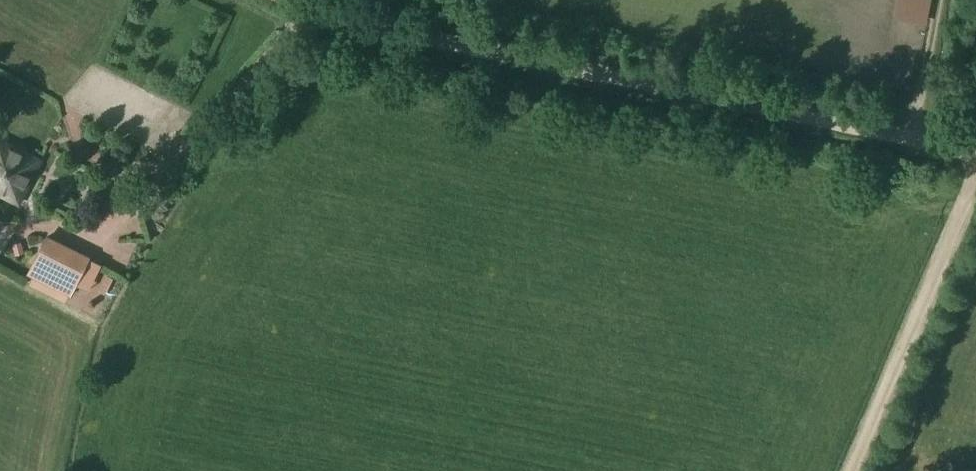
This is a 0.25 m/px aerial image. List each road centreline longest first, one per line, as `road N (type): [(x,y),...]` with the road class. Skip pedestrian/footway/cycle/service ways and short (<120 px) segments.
road 1 (track): [(975,151),(295,0)]
road 2 (track): [(851,470),(975,171)]

